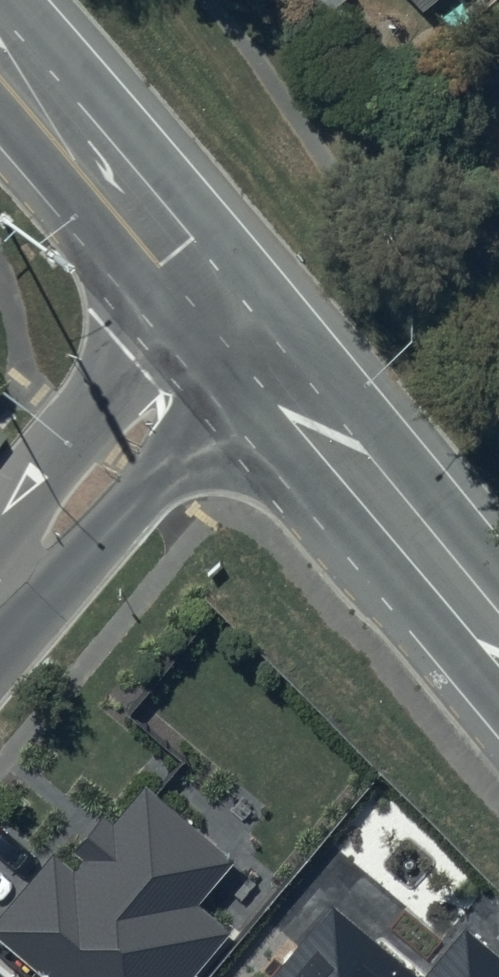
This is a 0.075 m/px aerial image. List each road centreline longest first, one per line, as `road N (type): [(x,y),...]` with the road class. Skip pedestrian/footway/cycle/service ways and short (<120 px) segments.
road 1 (secondary): [(222,339),(498,667)]
road 2 (secondary): [(0,56),(222,339)]
road 3 (tertiary): [(0,596),(222,339)]

